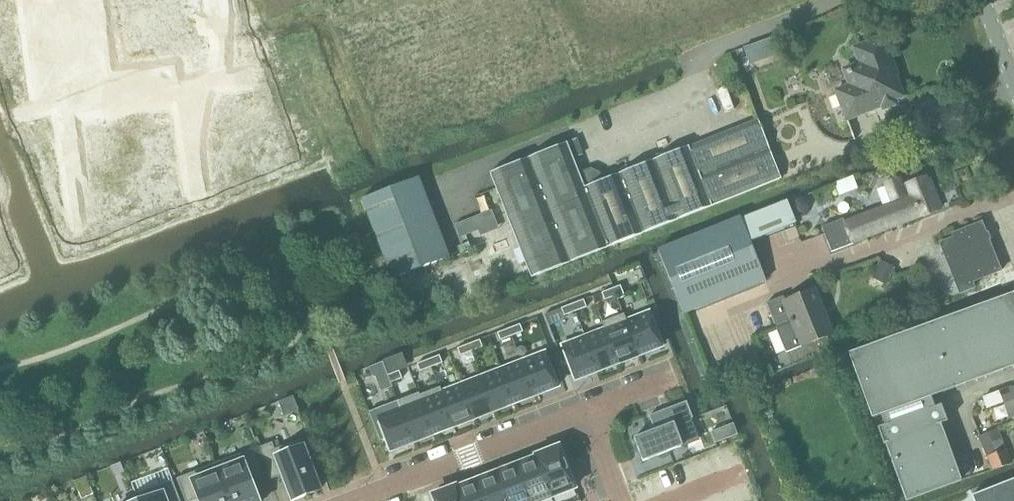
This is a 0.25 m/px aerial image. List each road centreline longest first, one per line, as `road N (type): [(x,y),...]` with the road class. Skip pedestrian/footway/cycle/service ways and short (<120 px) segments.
road 1 (residential): [(357,500),(588,410)]

